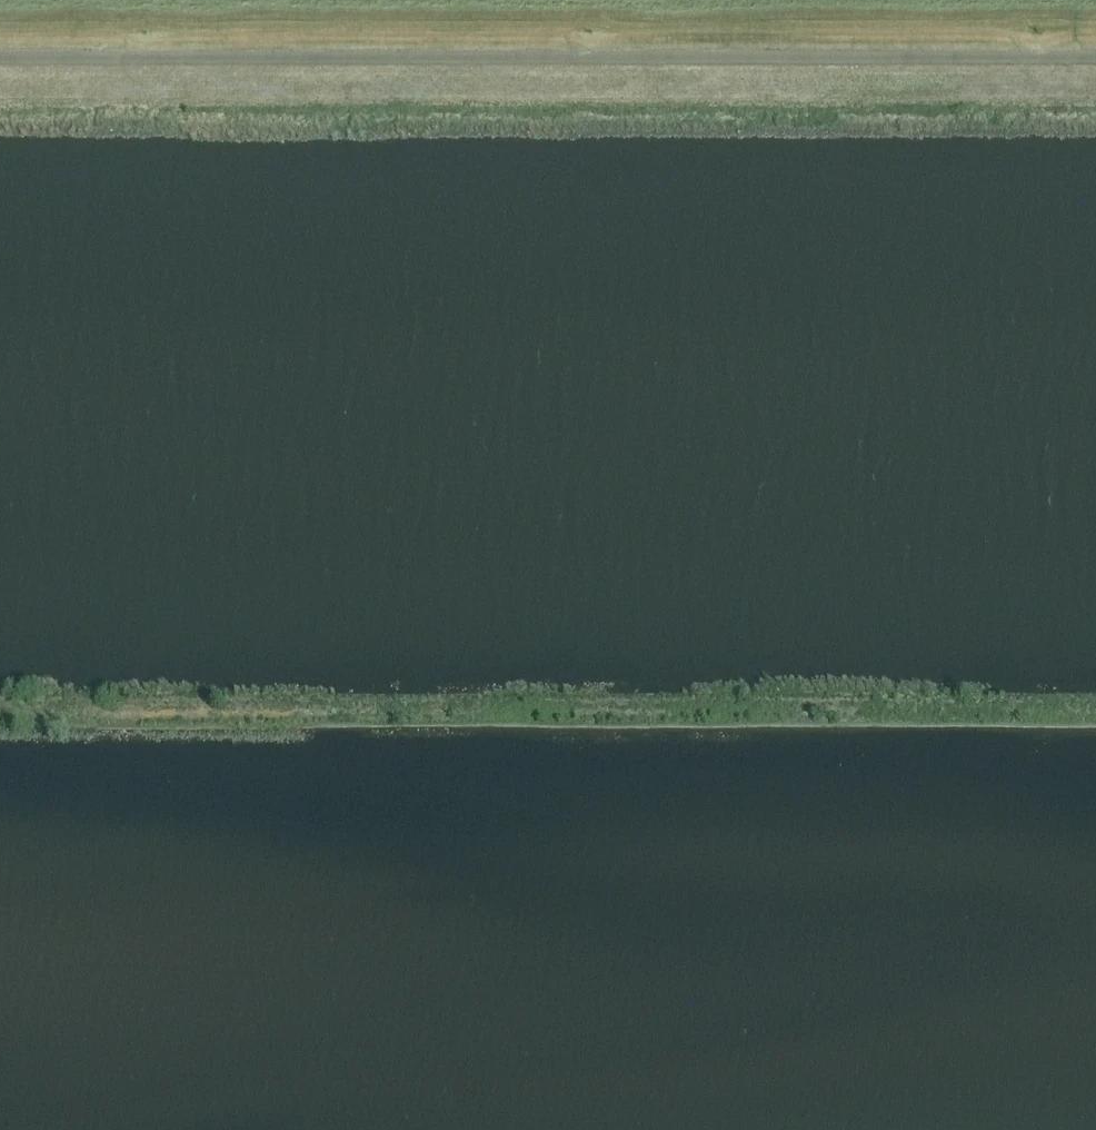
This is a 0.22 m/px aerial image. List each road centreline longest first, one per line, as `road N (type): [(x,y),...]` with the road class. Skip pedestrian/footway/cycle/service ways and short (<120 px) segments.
road 1 (unclassified): [(1095,57),(0,57)]

